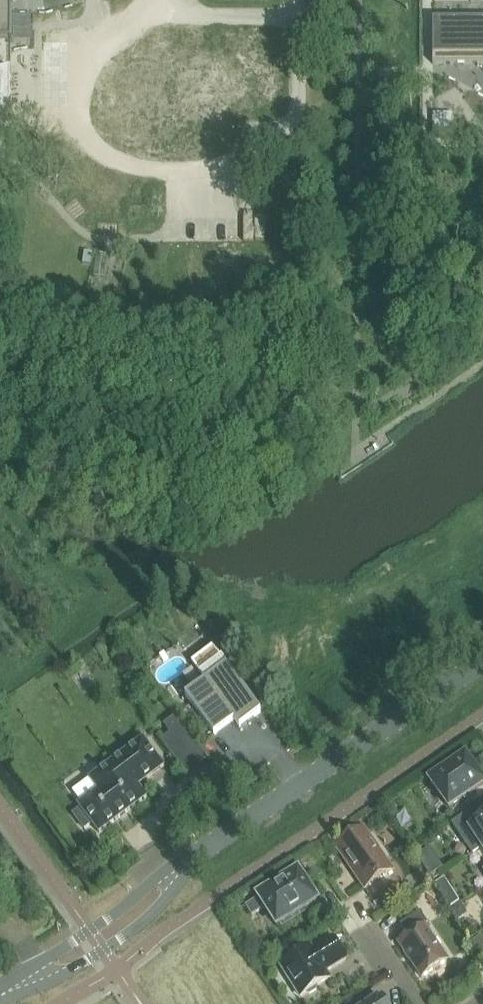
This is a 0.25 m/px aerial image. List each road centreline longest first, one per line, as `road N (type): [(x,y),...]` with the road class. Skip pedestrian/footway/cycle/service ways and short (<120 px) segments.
road 1 (residential): [(198,855),(482,661)]
road 2 (residential): [(2,995),(51,982),(104,951),(144,922),(198,855)]
road 3 (residential): [(198,855),(169,867),(2,995)]

